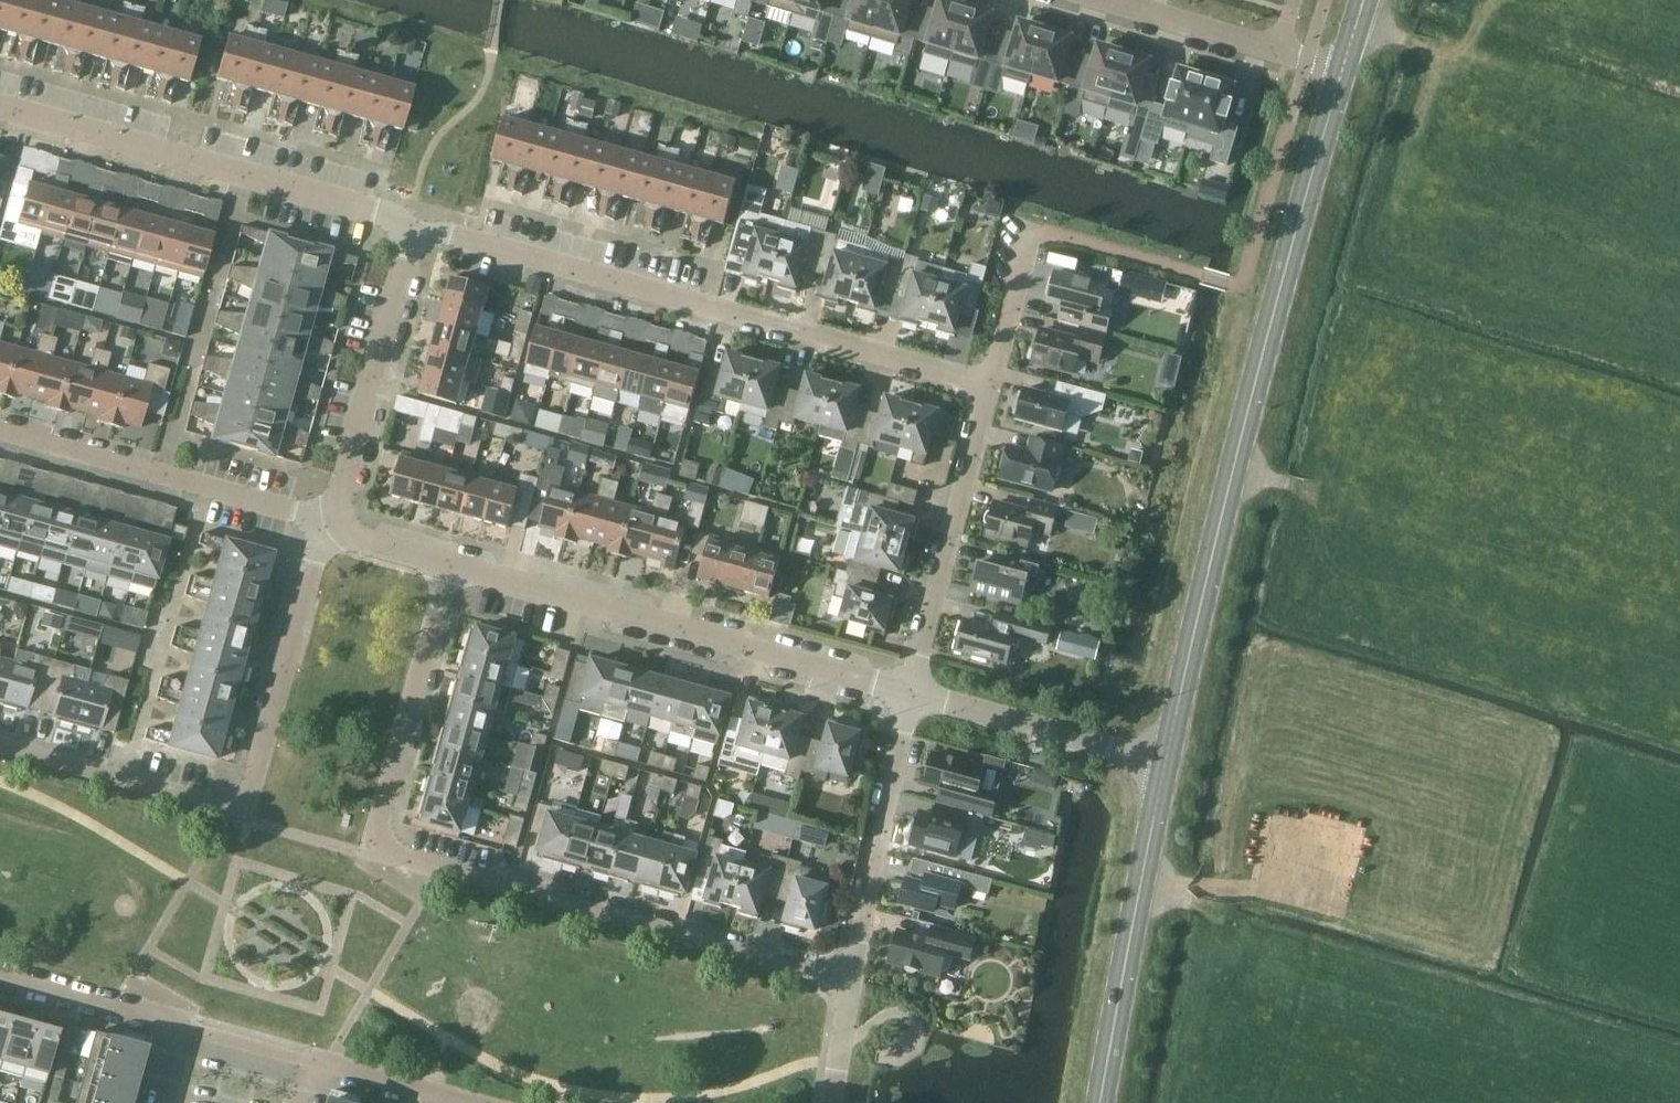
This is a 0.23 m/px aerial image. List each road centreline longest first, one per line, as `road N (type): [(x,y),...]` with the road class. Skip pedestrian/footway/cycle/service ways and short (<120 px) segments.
road 1 (residential): [(849,986),(377,851),(451,564)]
road 2 (tertiary): [(1168,761),(1342,71)]
road 3 (residential): [(993,375),(411,223)]
road 4 (residential): [(0,745),(243,813),(324,524)]
road 5 (residential): [(910,691),(451,564)]
road 6 (unclassified): [(411,223),(247,167),(0,102)]
road 7 (tertiary): [(1103,1102),(1168,761)]
road 8 (residential): [(324,524),(0,431)]
road 9 (residential): [(910,691),(993,375)]
road 10 (residential): [(849,986),(910,691)]
road 11 (residential): [(341,511),(411,223)]
road 12 (residential): [(1168,761),(910,691)]
road 13 (residential): [(158,1102),(177,1027),(0,977)]
road 14 (residential): [(468,1102),(293,1056)]
road 15 (residential): [(1111,0),(1276,49)]
road 16 (residential): [(993,375),(1032,230)]
road 17 (residential): [(451,564),(364,541),(341,511)]

